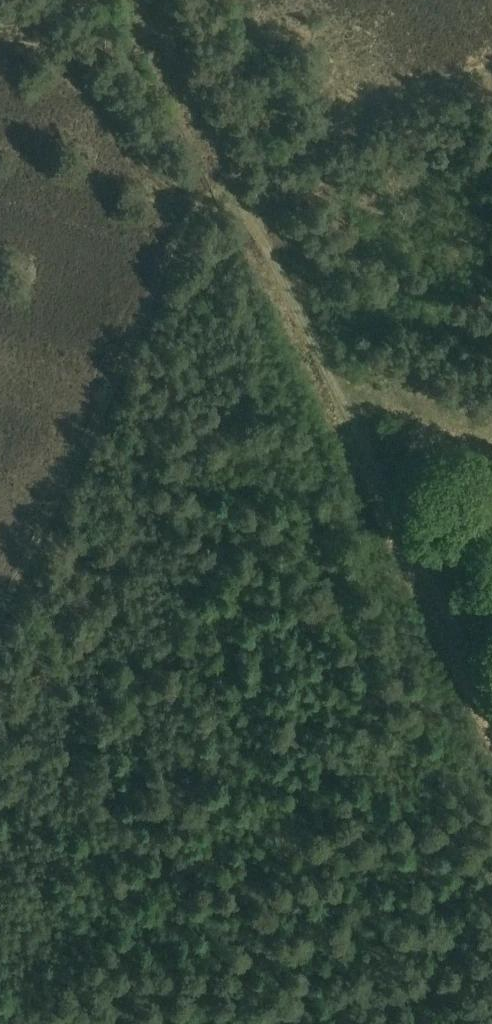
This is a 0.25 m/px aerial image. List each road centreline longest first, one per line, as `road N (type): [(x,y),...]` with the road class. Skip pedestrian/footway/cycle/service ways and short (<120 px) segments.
road 1 (track): [(234,181),(491,703)]
road 2 (track): [(0,613),(194,207)]
road 3 (track): [(194,207),(376,105),(491,71)]
road 4 (track): [(0,44),(21,43),(77,75),(194,207)]

